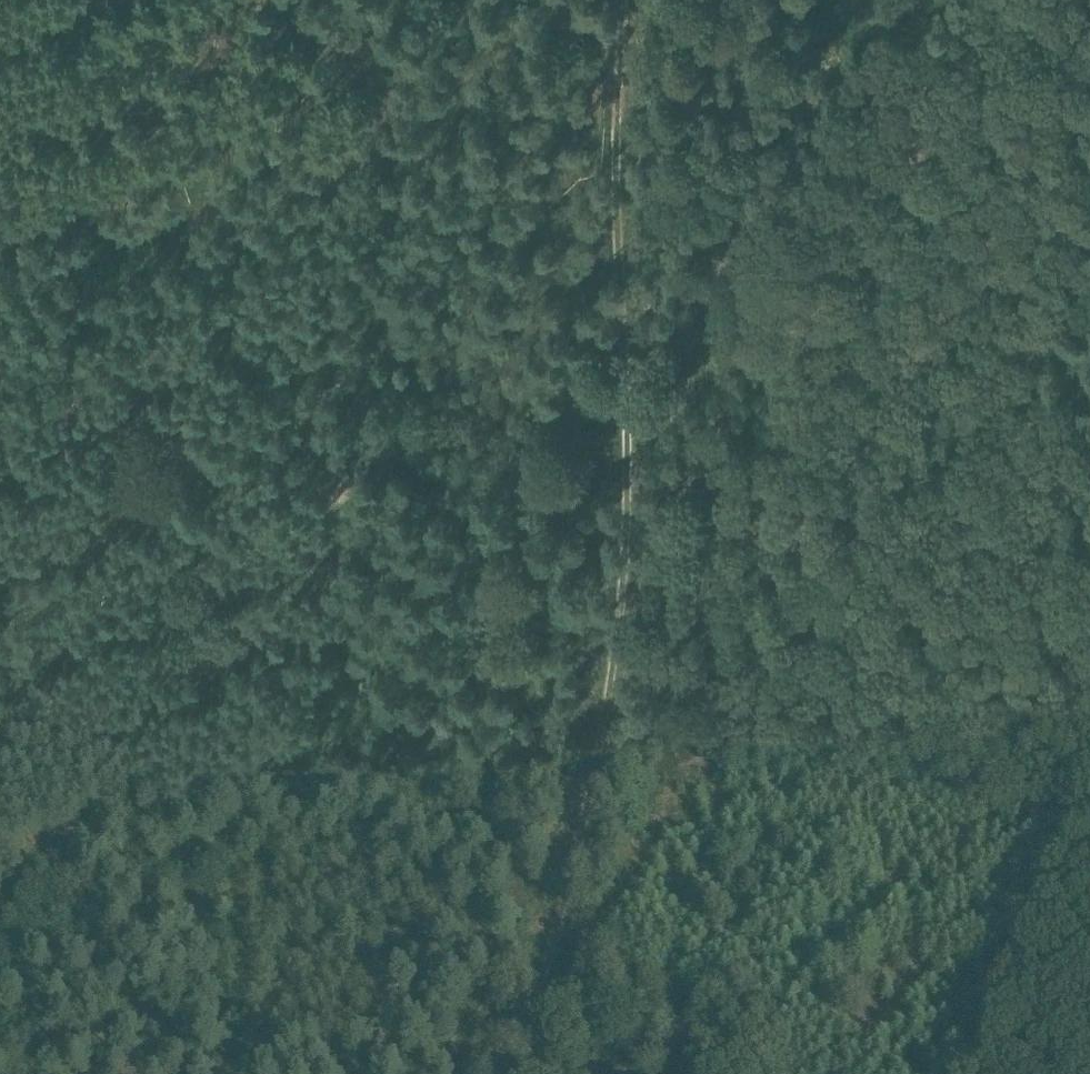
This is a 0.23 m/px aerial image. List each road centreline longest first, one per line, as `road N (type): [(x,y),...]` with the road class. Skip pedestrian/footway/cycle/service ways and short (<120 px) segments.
road 1 (track): [(487,1073),(548,964),(590,801),(624,587),(624,0)]

